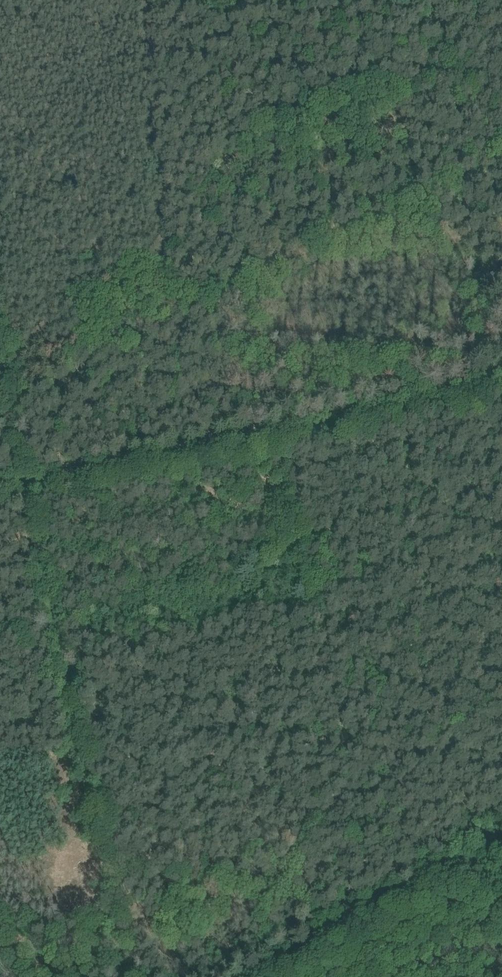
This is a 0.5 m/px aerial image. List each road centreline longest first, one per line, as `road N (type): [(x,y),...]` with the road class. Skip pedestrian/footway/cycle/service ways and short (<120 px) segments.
road 1 (track): [(501,386),(26,489)]
road 2 (track): [(501,841),(375,907),(266,976)]

